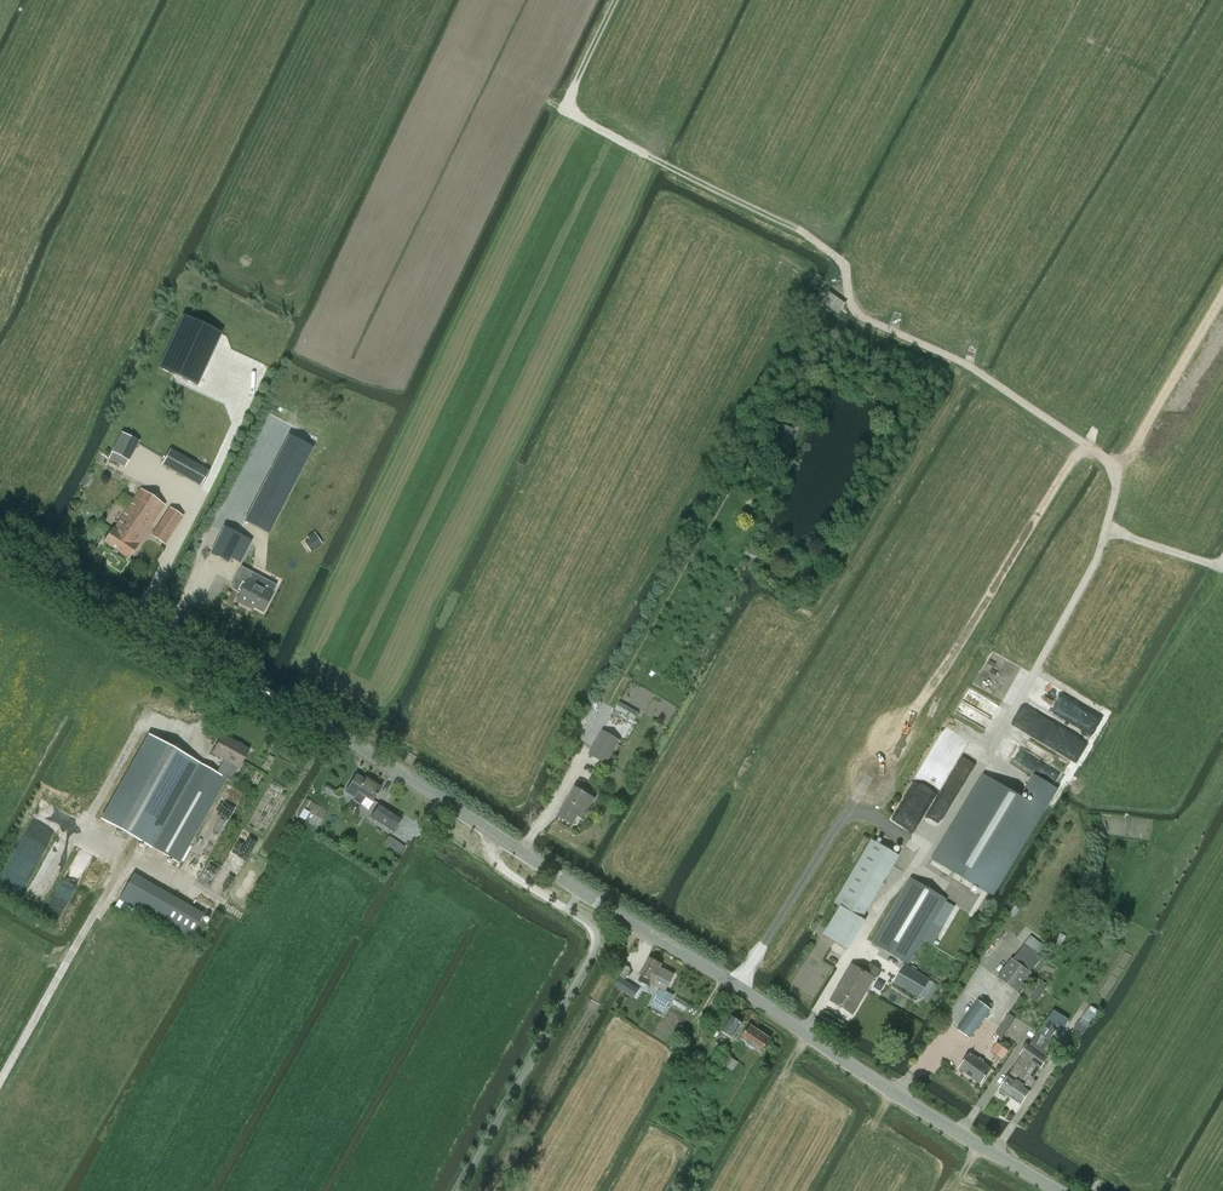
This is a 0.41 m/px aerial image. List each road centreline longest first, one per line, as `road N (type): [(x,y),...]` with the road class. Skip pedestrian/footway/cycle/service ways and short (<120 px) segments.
road 1 (track): [(803,1031),(990,753),(1104,539),(1121,459),(855,323),(839,242),(806,215)]
road 2 (tertiary): [(0,527),(580,891)]
road 3 (tertiary): [(1056,1190),(580,891)]
road 4 (track): [(0,1082),(129,862),(89,825),(149,710),(205,729),(235,675)]
road 5 (track): [(1104,539),(1222,563)]

